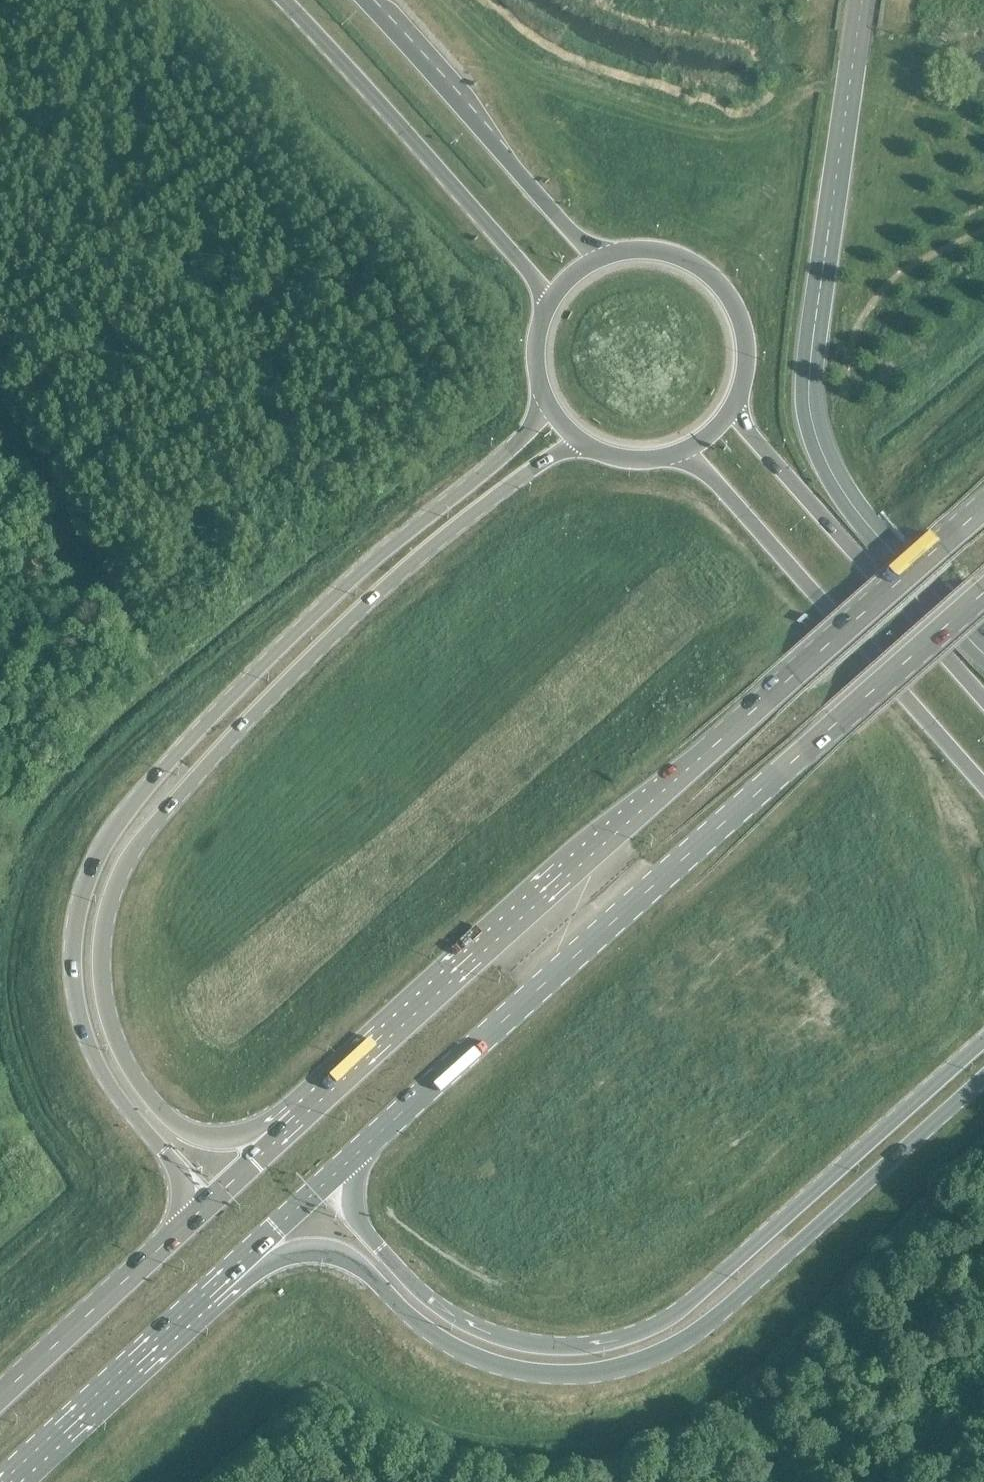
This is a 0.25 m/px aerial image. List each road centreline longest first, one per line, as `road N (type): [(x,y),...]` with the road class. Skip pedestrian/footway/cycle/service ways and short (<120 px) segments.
road 1 (trunk): [(546,382),(538,417),(522,440),(245,684),(135,802),(98,858),(77,920),(81,1022),(108,1088),(176,1166),(181,1227)]
road 2 (trunk): [(276,1139),(196,1134),(139,1087),(118,1051),(102,986),(105,925),(121,870),(190,784),(327,642),(531,469),(594,443)]
road 3 (trunk): [(983,505),(276,1139)]
road 4 (trunk): [(244,1258),(334,1253),(472,1355),(566,1375),(608,1370),(663,1352),(734,1305),(983,1077)]
road 5 (trunk): [(983,1039),(689,1304),(663,1324),(617,1340),(542,1345),(490,1333),(445,1309),(364,1230),(352,1191),(360,1148)]
road 6 (trunk): [(360,1148),(983,588)]
road 7 (secondary): [(672,455),(702,469),(727,495),(983,788)]
road 8 (tertiary): [(281,0),(488,226),(542,295),(549,316)]
road 9 (secondary): [(983,699),(754,439),(733,403)]
road 10 (tertiary): [(608,255),(574,235),(361,0)]
road 11 (trunk): [(2,1481),(244,1258)]
road 12 (secondary): [(733,403),(747,351),(734,302),(712,273),(650,249),(608,255)]
road 13 (trunk): [(181,1227),(0,1395)]
road 14 (trunk): [(244,1258),(360,1148)]
road 15 (trunk): [(276,1139),(181,1227)]

